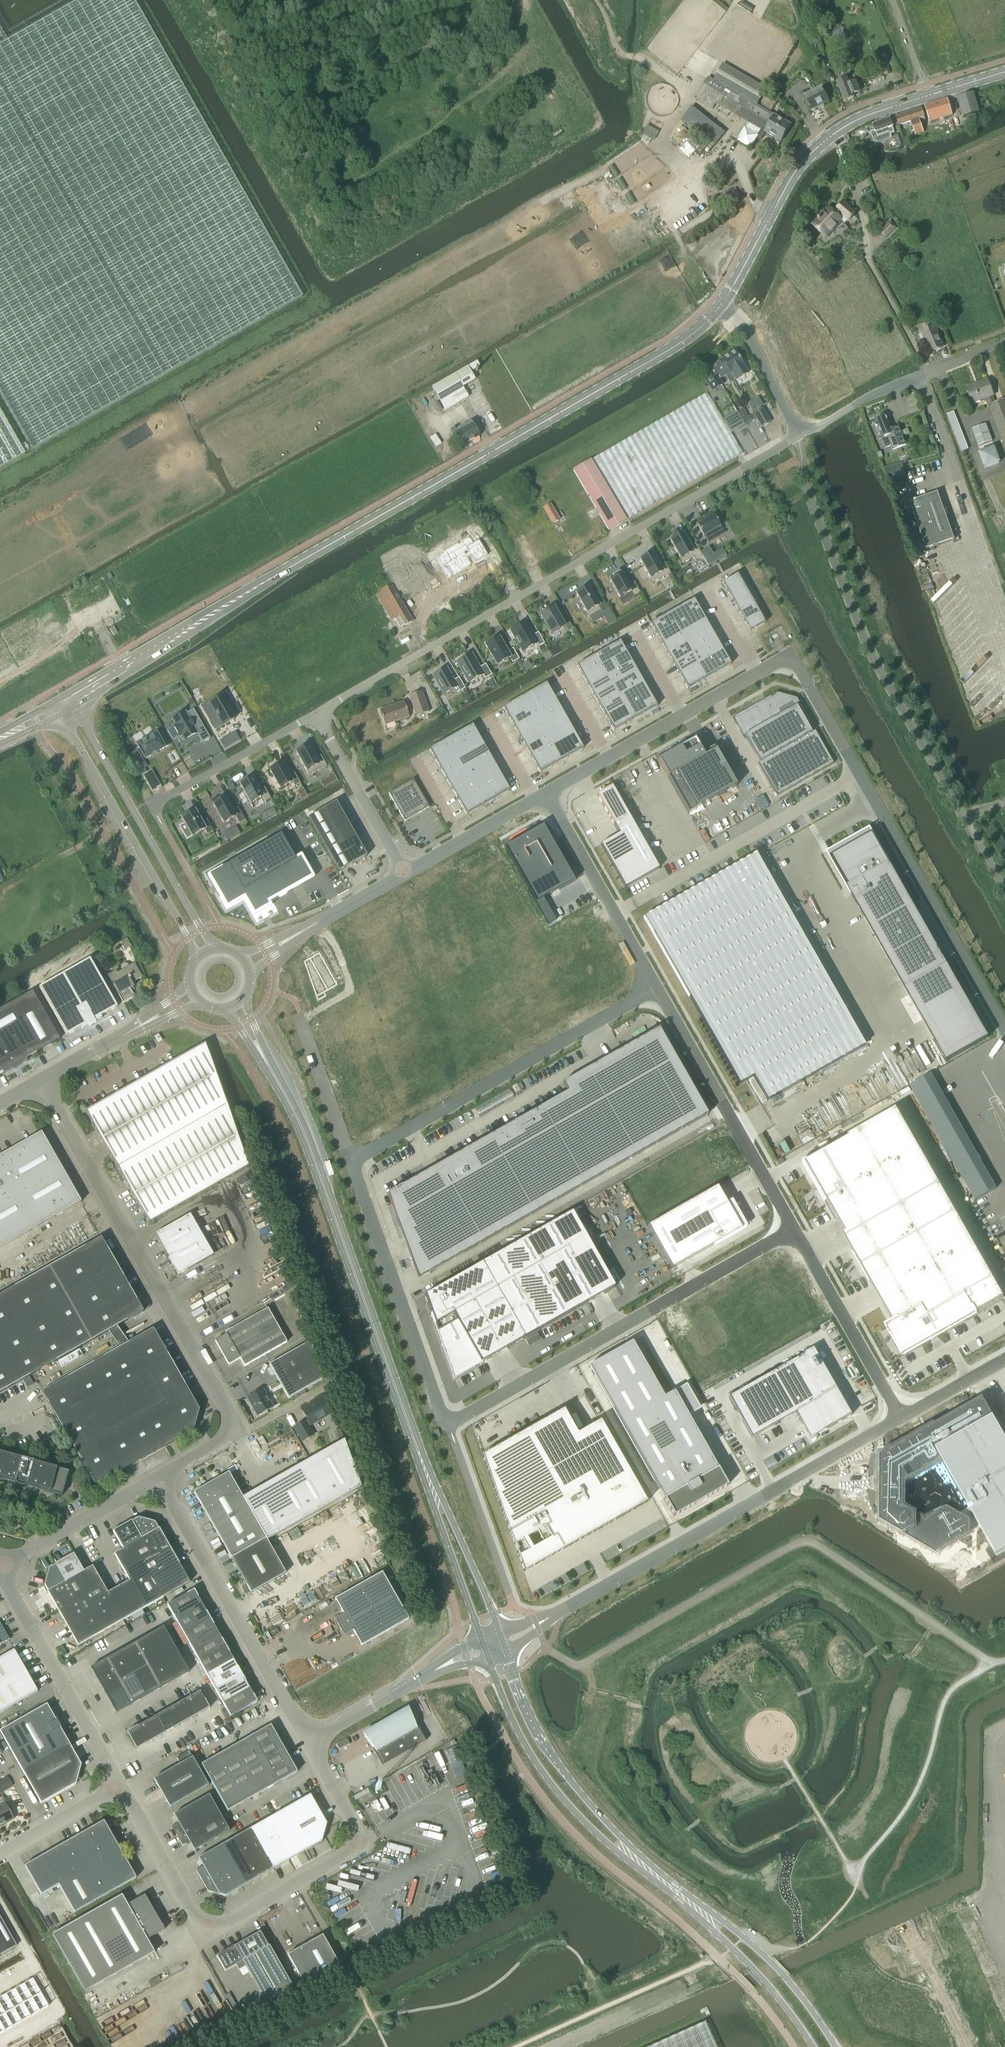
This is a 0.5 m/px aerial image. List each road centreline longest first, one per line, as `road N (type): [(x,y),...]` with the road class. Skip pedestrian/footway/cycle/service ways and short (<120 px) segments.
road 1 (tertiary): [(72,699),(669,349),(719,307)]
road 2 (unclassified): [(545,793),(792,655),(1004,1030)]
road 3 (residential): [(316,713),(796,436)]
road 4 (unclassified): [(157,1480),(223,1444),(232,1416),(41,1081)]
road 5 (unclassified): [(308,1740),(359,1827),(360,1846),(206,1935),(121,1786)]
road 6 (tertiary): [(435,1499),(306,1139),(278,1083)]
road 7 (unclassified): [(902,1419),(539,1624)]
road 8 (unclassified): [(447,1424),(793,1228)]
road 9 (tertiary): [(719,307),(816,148),(865,115),(1004,71)]
road 10 (unclassified): [(356,1162),(656,988)]
road 11 (unclassified): [(157,1480),(308,1740)]
road 12 (tertiary): [(216,946),(72,699)]
road 13 (tertiary): [(57,707),(196,956)]
road 14 (unclassified): [(447,1424),(356,1162)]
road 15 (unclassified): [(793,1228),(656,988)]
road 16 (tertiary): [(487,1658),(536,1763),(609,1844),(632,1855)]
road 17 (unclassified): [(121,1786),(1,1572)]
road 18 (tertiary): [(632,1855),(542,1741),(506,1650)]
road 19 (unclassified): [(796,436),(1004,342)]
road 20 (unclassified): [(656,988),(545,793)]
road 21 (unclassified): [(902,1419),(793,1228)]
road 22 (tertiary): [(836,2046),(771,1962),(699,1909)]
road 23 (residential): [(148,808),(316,713)]
road 24 (unclassified): [(405,873),(316,713)]
road 25 (unclassified): [(509,1595),(447,1424)]
road 26 (unclassified): [(1,1572),(157,1480)]
road 27 (tertiary): [(699,1909),(814,2046)]
road 28 (unclassified): [(405,873),(545,793)]
road 29 (unclassified): [(442,1665),(308,1740)]
road 30 (unclassified): [(796,436),(741,329),(719,307)]
road 31 (tertiary): [(435,1499),(482,1641)]
road 32 (tertiary): [(500,1633),(435,1499)]
road 33 (unclassified): [(306,1032),(356,1162)]
road 34 (unclassified): [(0,1853),(121,1786)]

